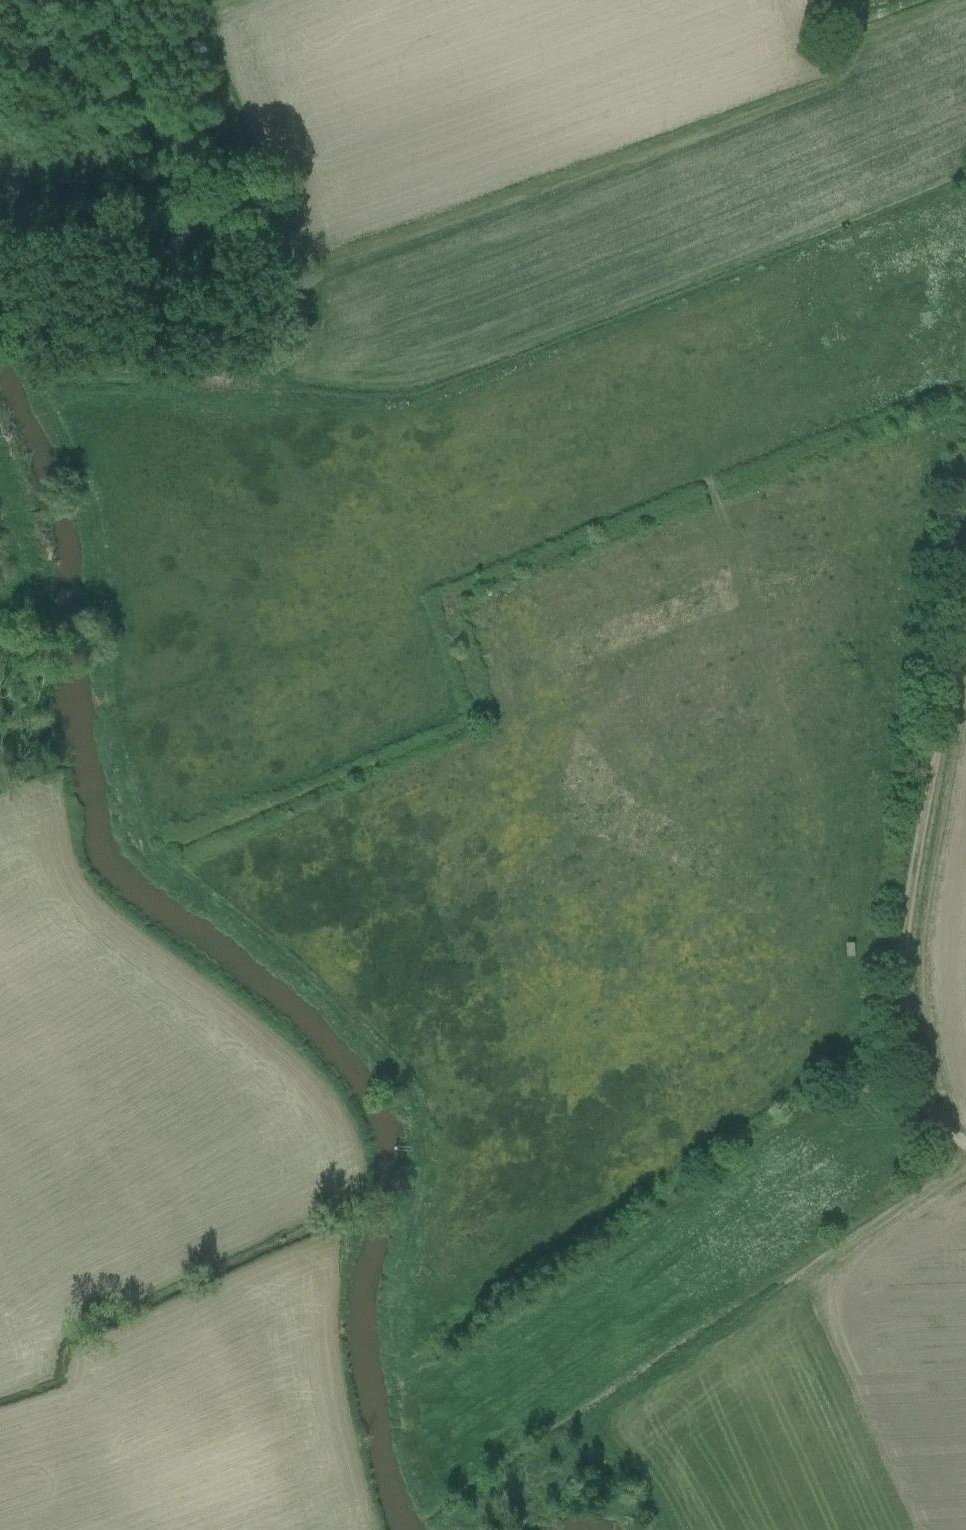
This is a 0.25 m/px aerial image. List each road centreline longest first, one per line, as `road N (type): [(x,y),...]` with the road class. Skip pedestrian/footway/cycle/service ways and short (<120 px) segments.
road 1 (track): [(965,1146),(929,1110),(900,987),(965,554)]

